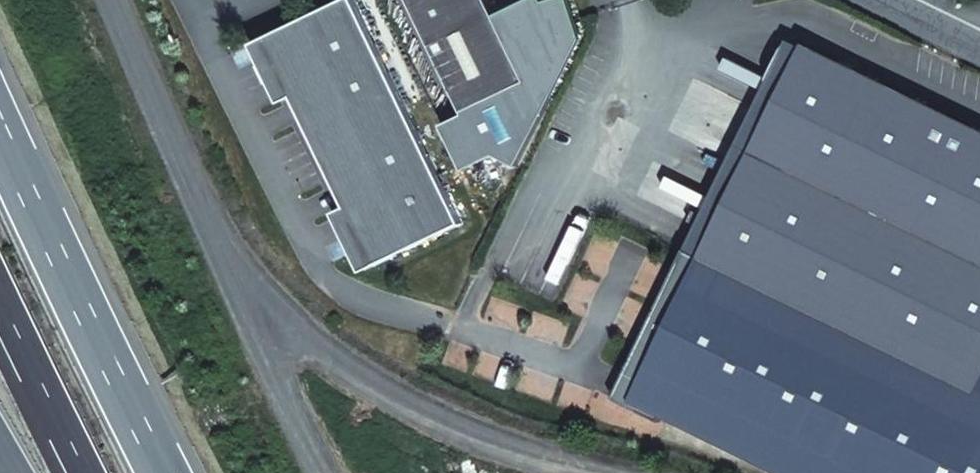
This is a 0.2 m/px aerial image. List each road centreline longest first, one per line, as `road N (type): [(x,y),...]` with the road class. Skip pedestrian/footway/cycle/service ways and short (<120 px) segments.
road 1 (motorway): [(164,472),(0,131)]
road 2 (motorway): [(0,291),(91,472)]

